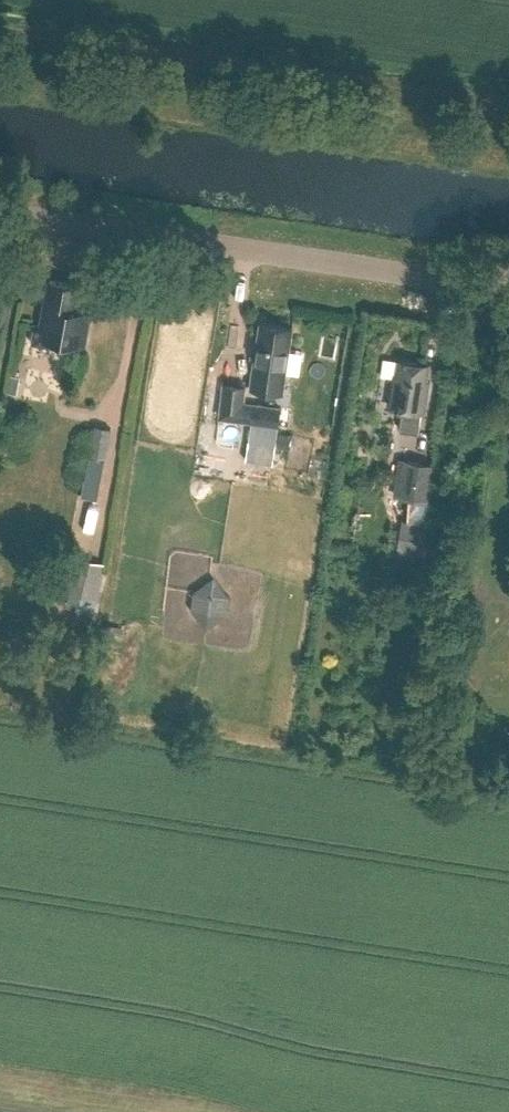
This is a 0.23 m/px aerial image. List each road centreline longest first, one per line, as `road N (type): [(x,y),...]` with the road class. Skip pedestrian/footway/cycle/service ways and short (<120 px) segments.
road 1 (unclassified): [(508,286),(0,210)]

